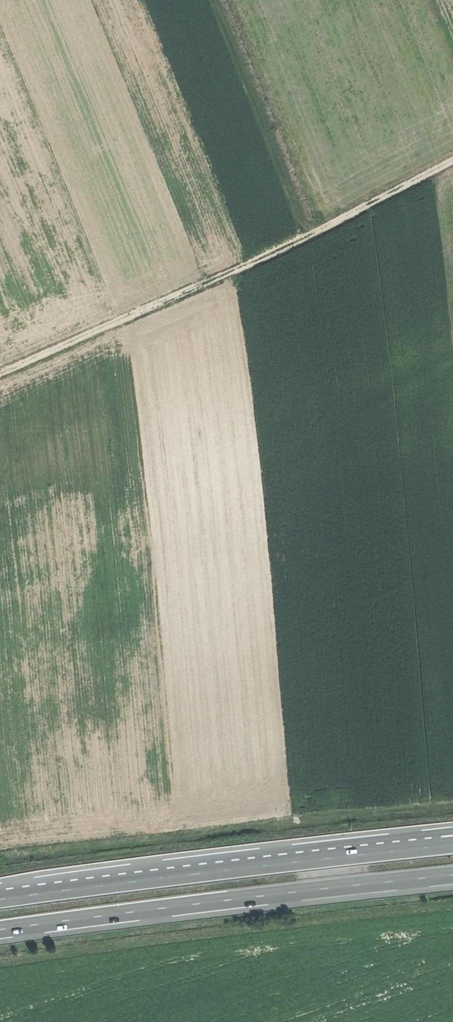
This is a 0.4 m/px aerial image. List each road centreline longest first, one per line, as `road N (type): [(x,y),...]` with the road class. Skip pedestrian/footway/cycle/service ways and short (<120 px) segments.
road 1 (track): [(452,163),(309,239),(0,376)]
road 2 (trunk): [(0,931),(452,875)]
road 3 (track): [(0,962),(452,907)]
road 4 (track): [(210,0),(309,239)]
road 5 (trunk): [(452,830),(204,874)]
road 6 (trunk): [(452,844),(204,874)]
road 7 (trunk): [(204,874),(0,900)]

